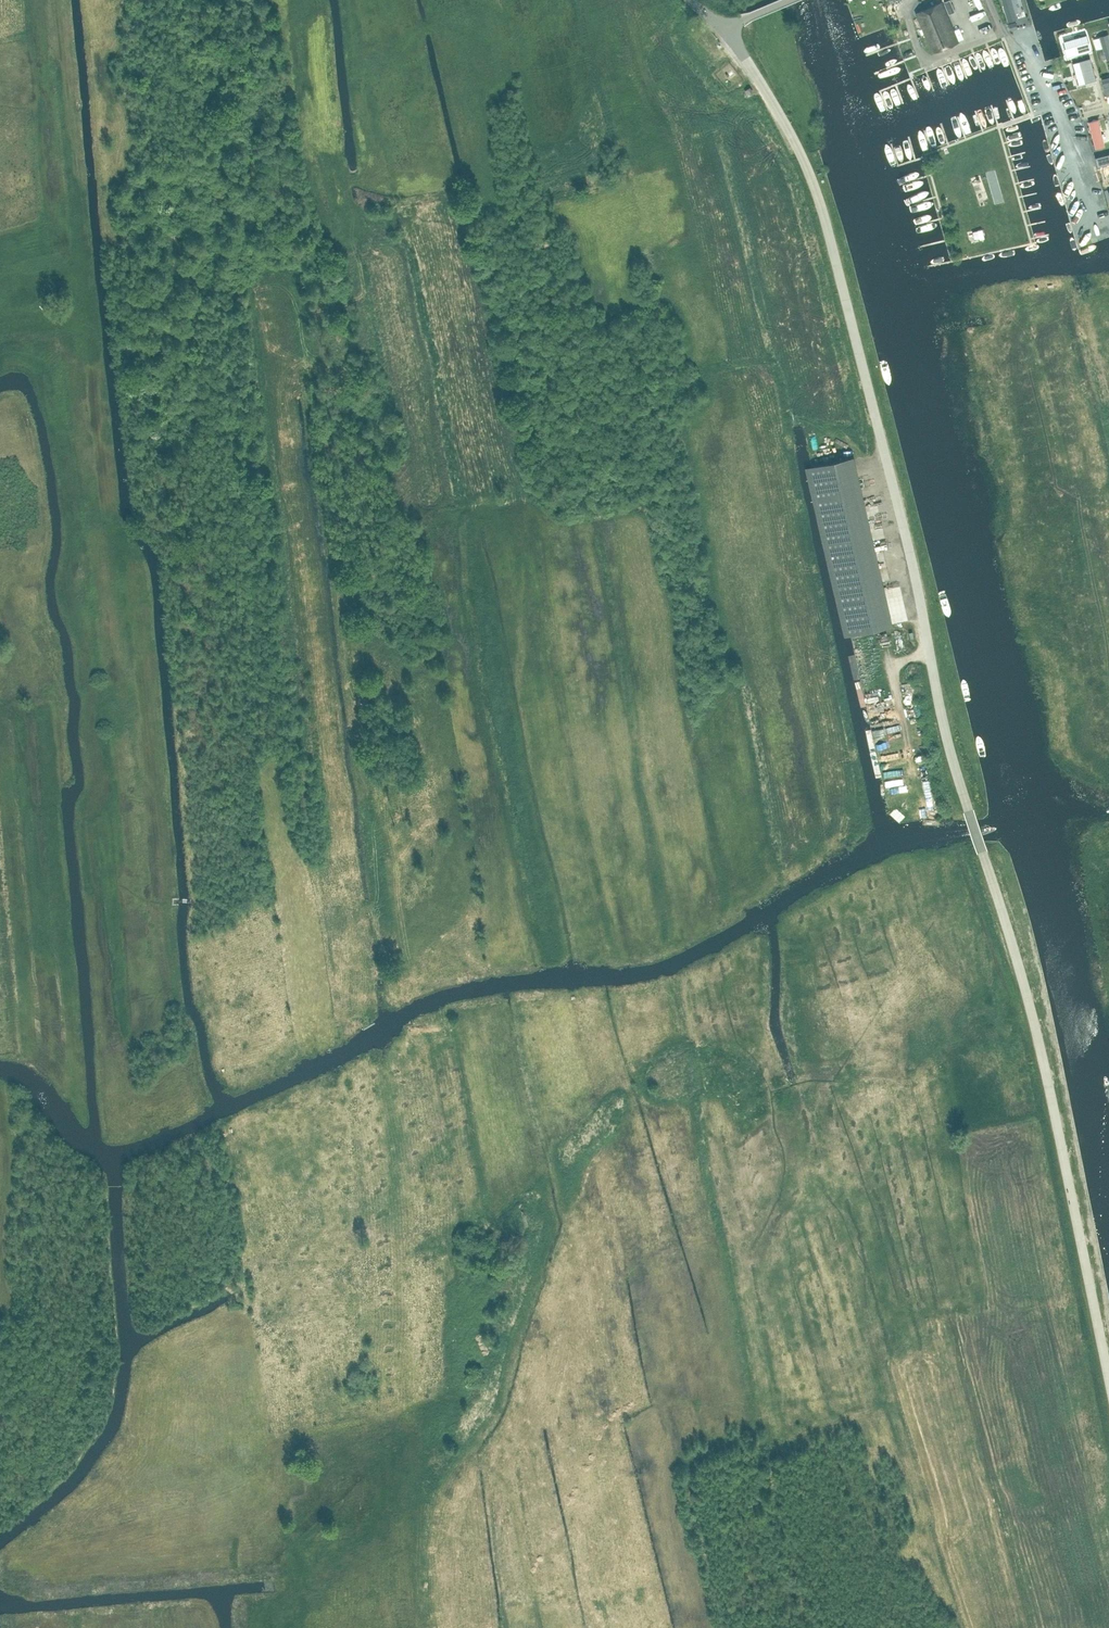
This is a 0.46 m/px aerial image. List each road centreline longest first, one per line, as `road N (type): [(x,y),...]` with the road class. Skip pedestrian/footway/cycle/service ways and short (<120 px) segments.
road 1 (tertiary): [(1108,1380),(1037,1035),(948,742),(909,551),(825,220),(790,133),(725,27)]

